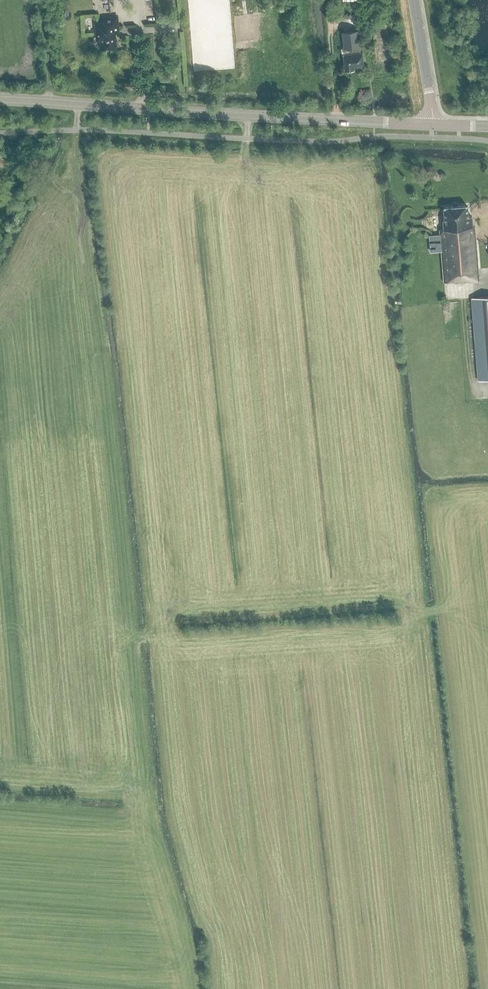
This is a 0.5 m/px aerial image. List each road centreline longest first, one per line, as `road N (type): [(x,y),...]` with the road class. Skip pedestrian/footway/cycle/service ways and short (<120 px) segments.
road 1 (tertiary): [(0,98),(432,124)]
road 2 (residential): [(432,124),(414,0)]

